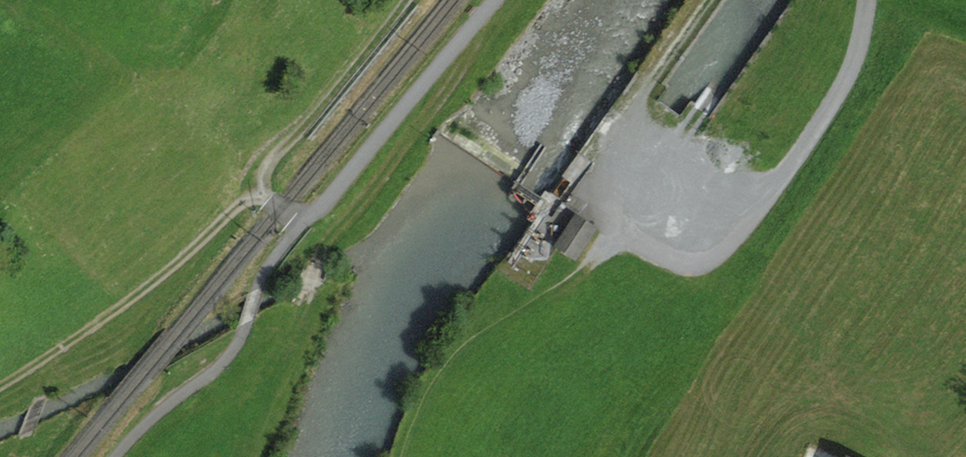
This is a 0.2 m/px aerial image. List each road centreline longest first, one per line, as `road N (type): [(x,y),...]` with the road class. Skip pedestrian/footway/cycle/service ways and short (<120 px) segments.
road 1 (unclassified): [(618,226),(671,260),(689,262),(710,257),(733,236),(834,98),(858,47),(865,0)]
road 2 (track): [(298,225),(495,0)]
road 3 (track): [(712,0),(644,93),(618,176),(618,226)]
road 4 (track): [(268,200),(270,163),(406,0)]

